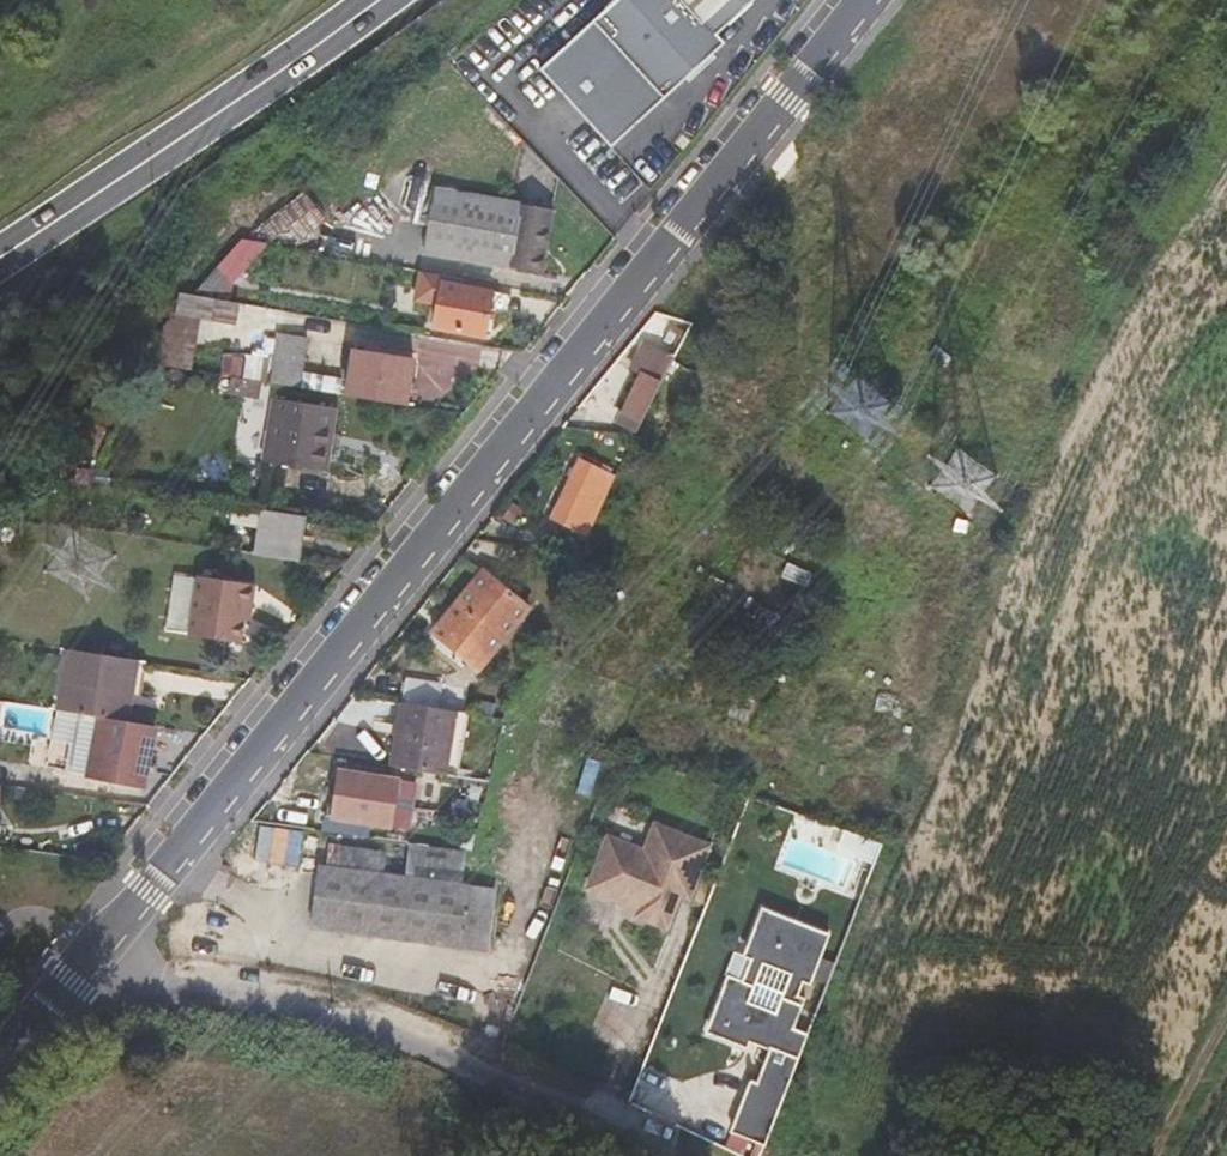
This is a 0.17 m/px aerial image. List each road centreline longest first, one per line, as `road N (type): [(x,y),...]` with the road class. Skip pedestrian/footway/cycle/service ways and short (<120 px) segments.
road 1 (secondary): [(83,963),(856,0)]
road 2 (residential): [(83,963),(136,984),(394,1043),(653,1155)]
road 3 (primary): [(376,0),(0,258)]
road 4 (track): [(895,463),(851,424),(811,360),(799,308),(789,162),(763,115)]
road 5 (track): [(1154,1155),(1226,1033)]
road 6 (secondary): [(0,1061),(83,963)]

